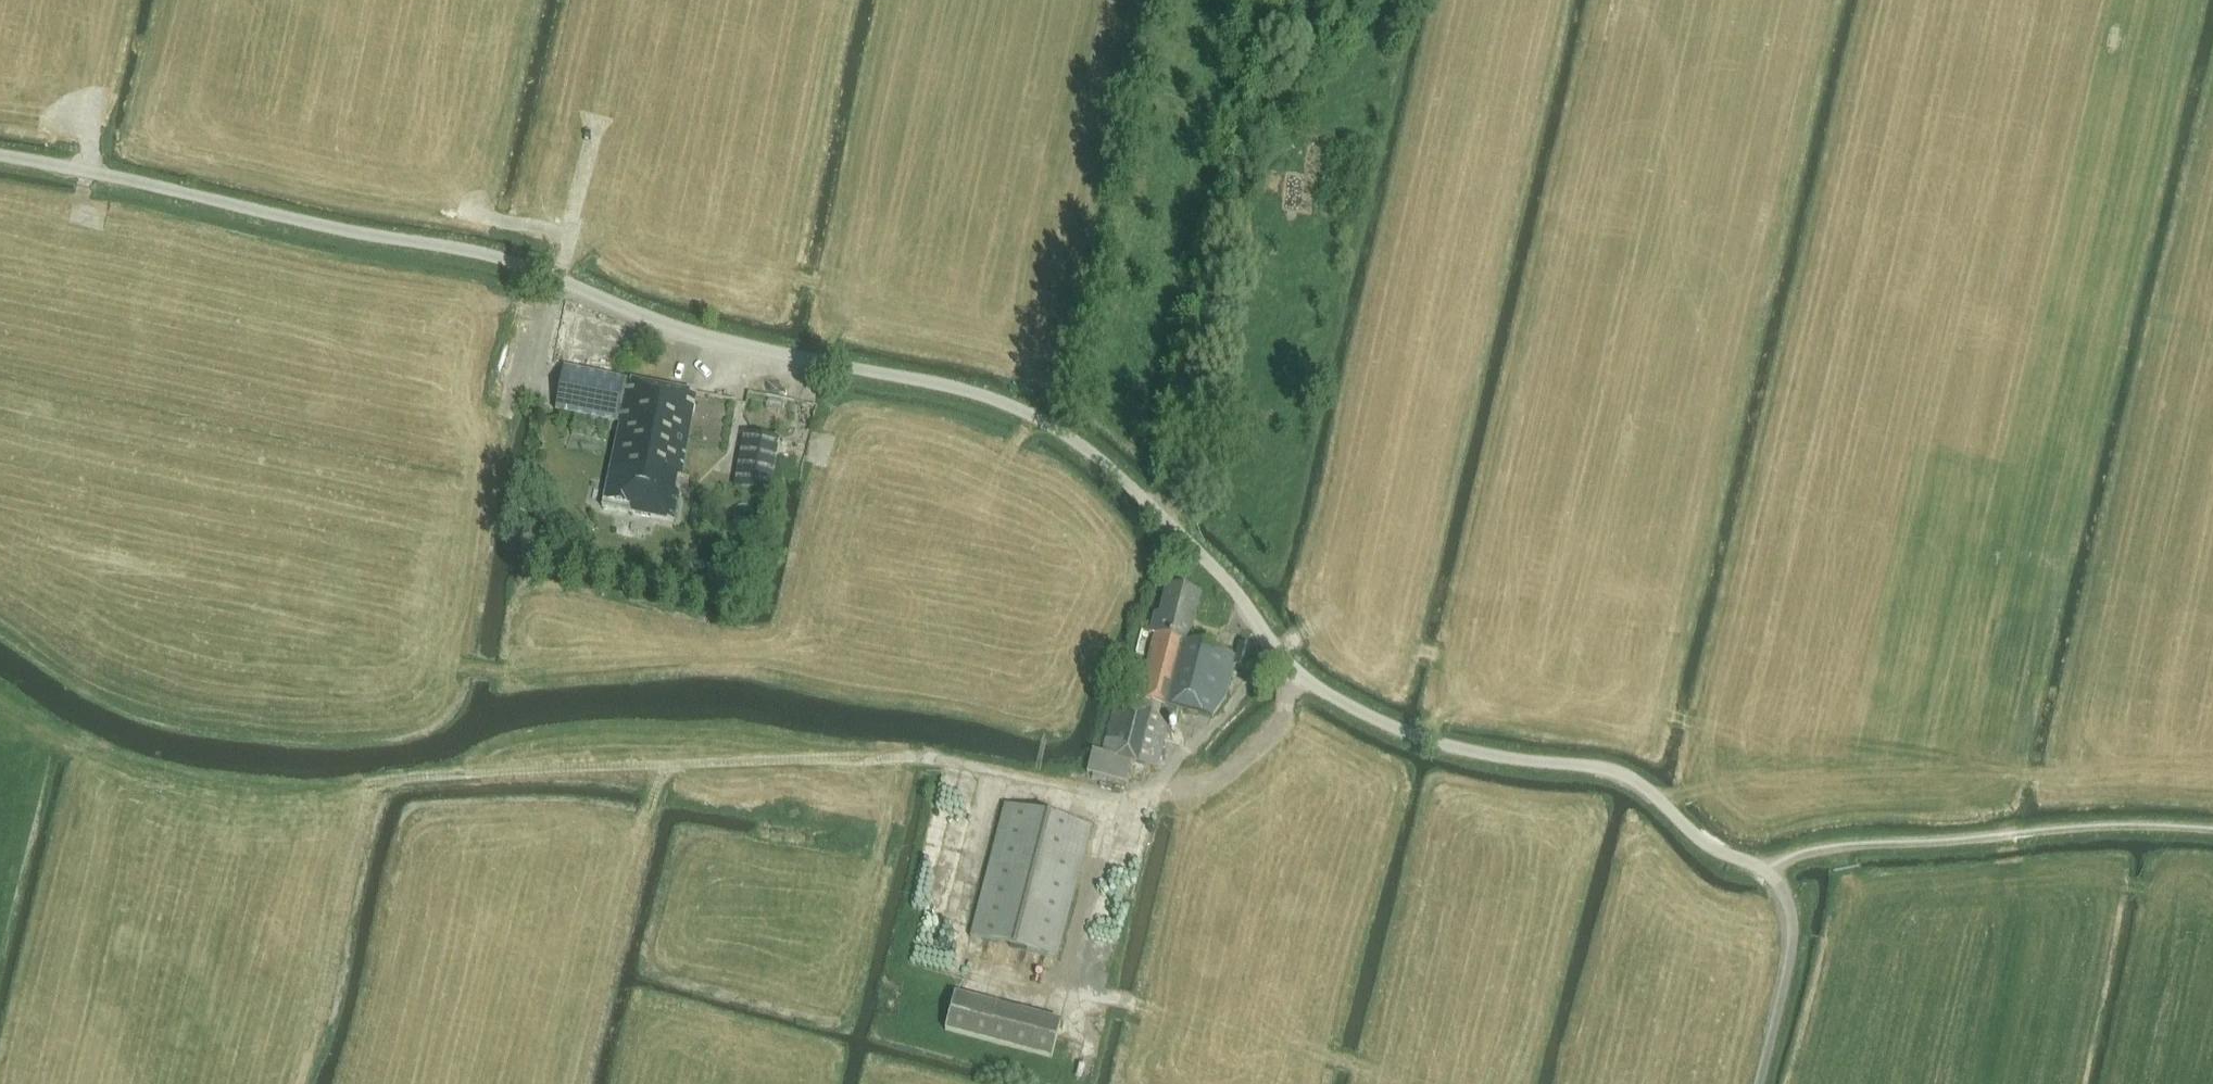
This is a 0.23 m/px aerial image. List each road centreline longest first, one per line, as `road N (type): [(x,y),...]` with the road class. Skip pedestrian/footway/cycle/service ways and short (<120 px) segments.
road 1 (unclassified): [(1762,1083),(1794,949),(1789,905),(1770,872),(1687,832),(1655,794),(1615,770),(1427,738),(1348,706),(1273,648),(1245,602),(1159,509),(1097,453),(1028,407),(961,379),(765,343),(646,311),(509,260),(0,152)]
road 2 (track): [(1159,509),(1279,0)]

